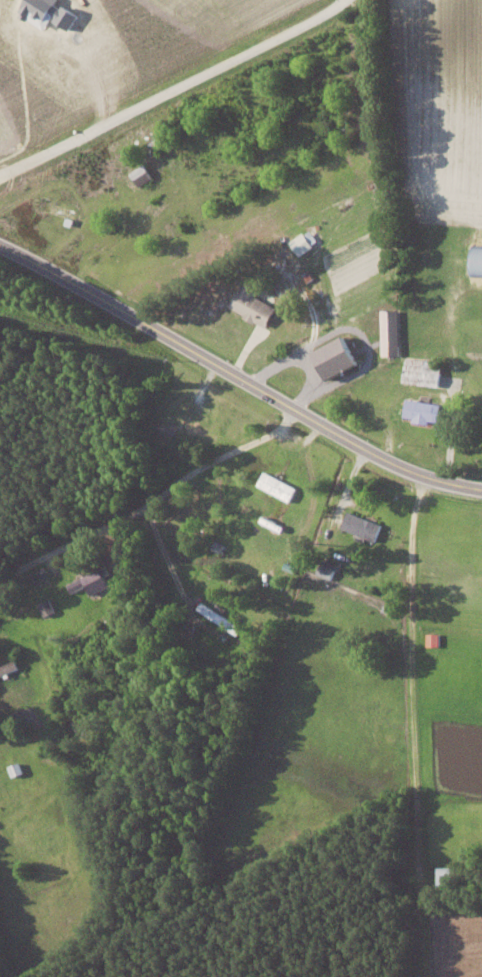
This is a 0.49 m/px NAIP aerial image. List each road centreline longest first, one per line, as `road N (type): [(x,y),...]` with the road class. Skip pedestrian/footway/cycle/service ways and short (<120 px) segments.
road 1 (residential): [(0,246),(298,407),(401,477),(481,488)]

